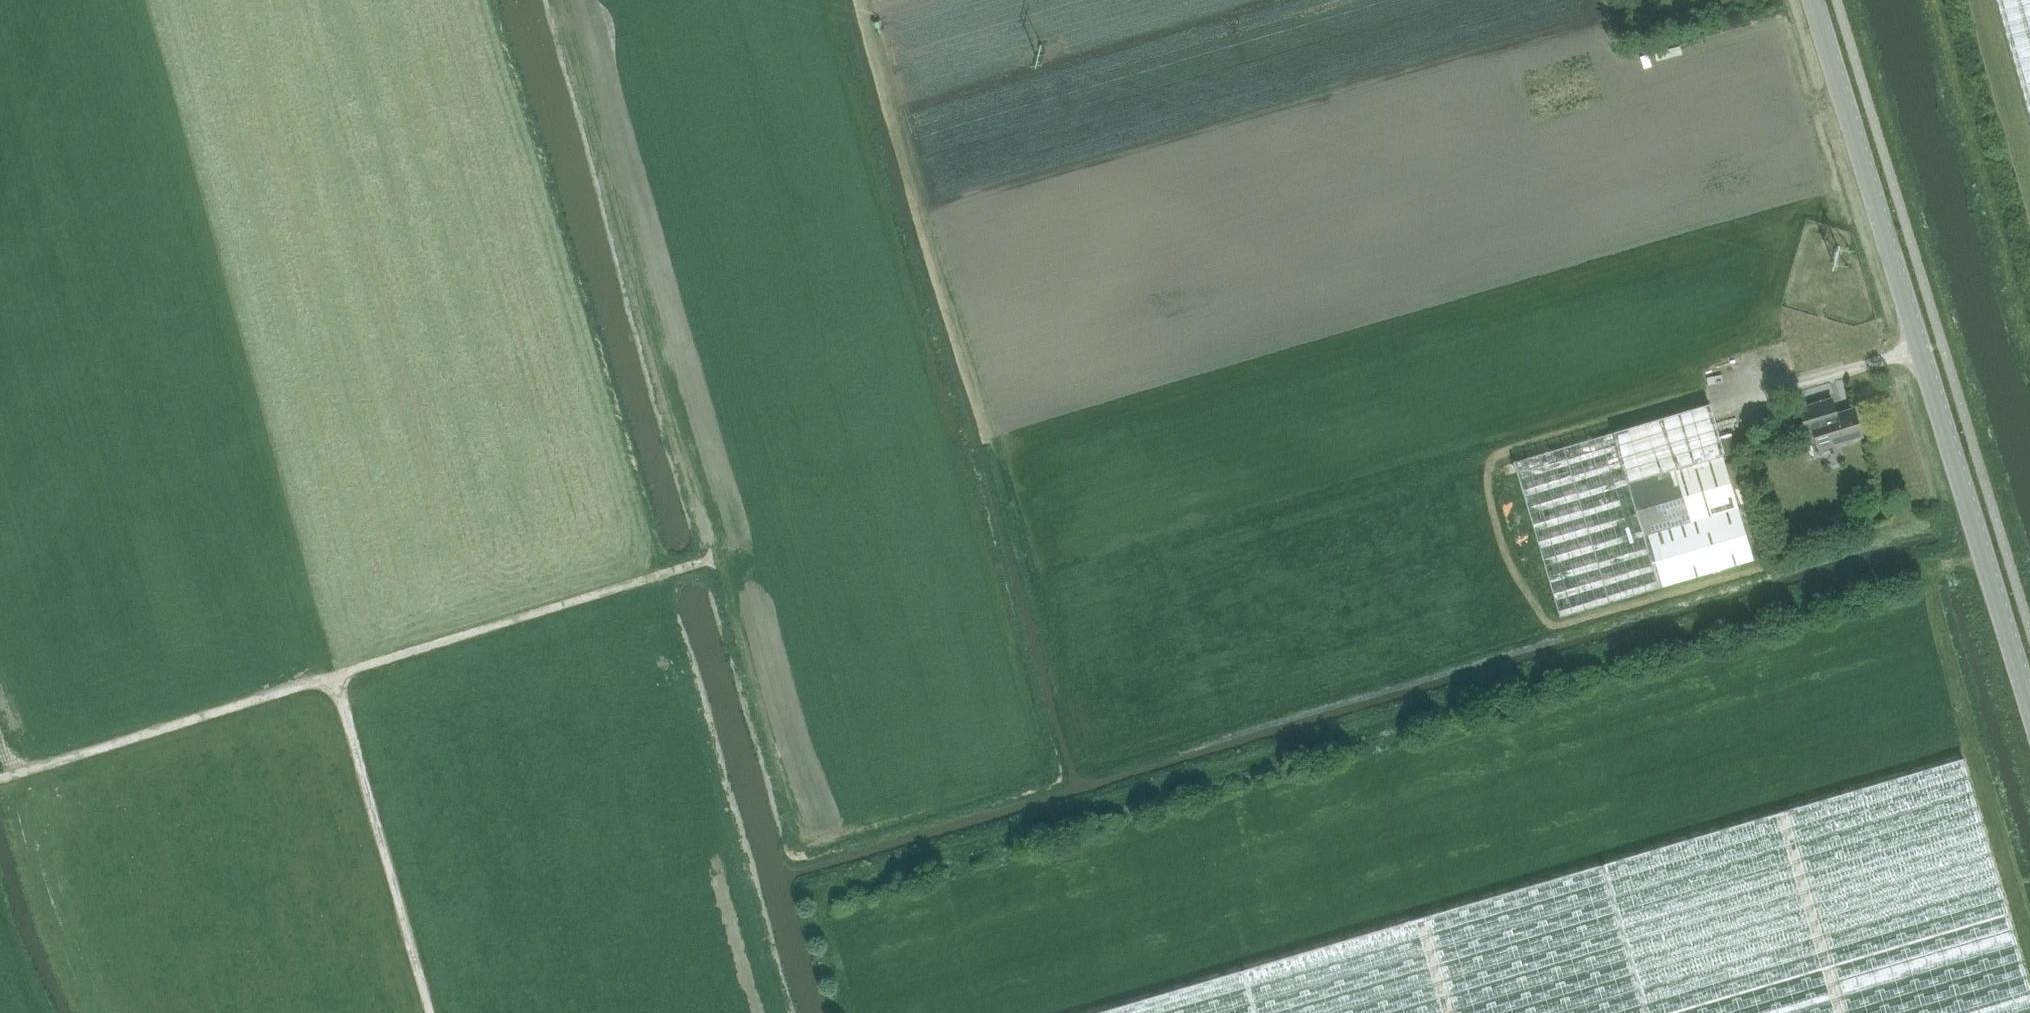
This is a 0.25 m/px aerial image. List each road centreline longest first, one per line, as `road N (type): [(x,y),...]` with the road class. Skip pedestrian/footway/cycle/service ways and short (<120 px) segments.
road 1 (unclassified): [(2029,703),(1814,0)]

